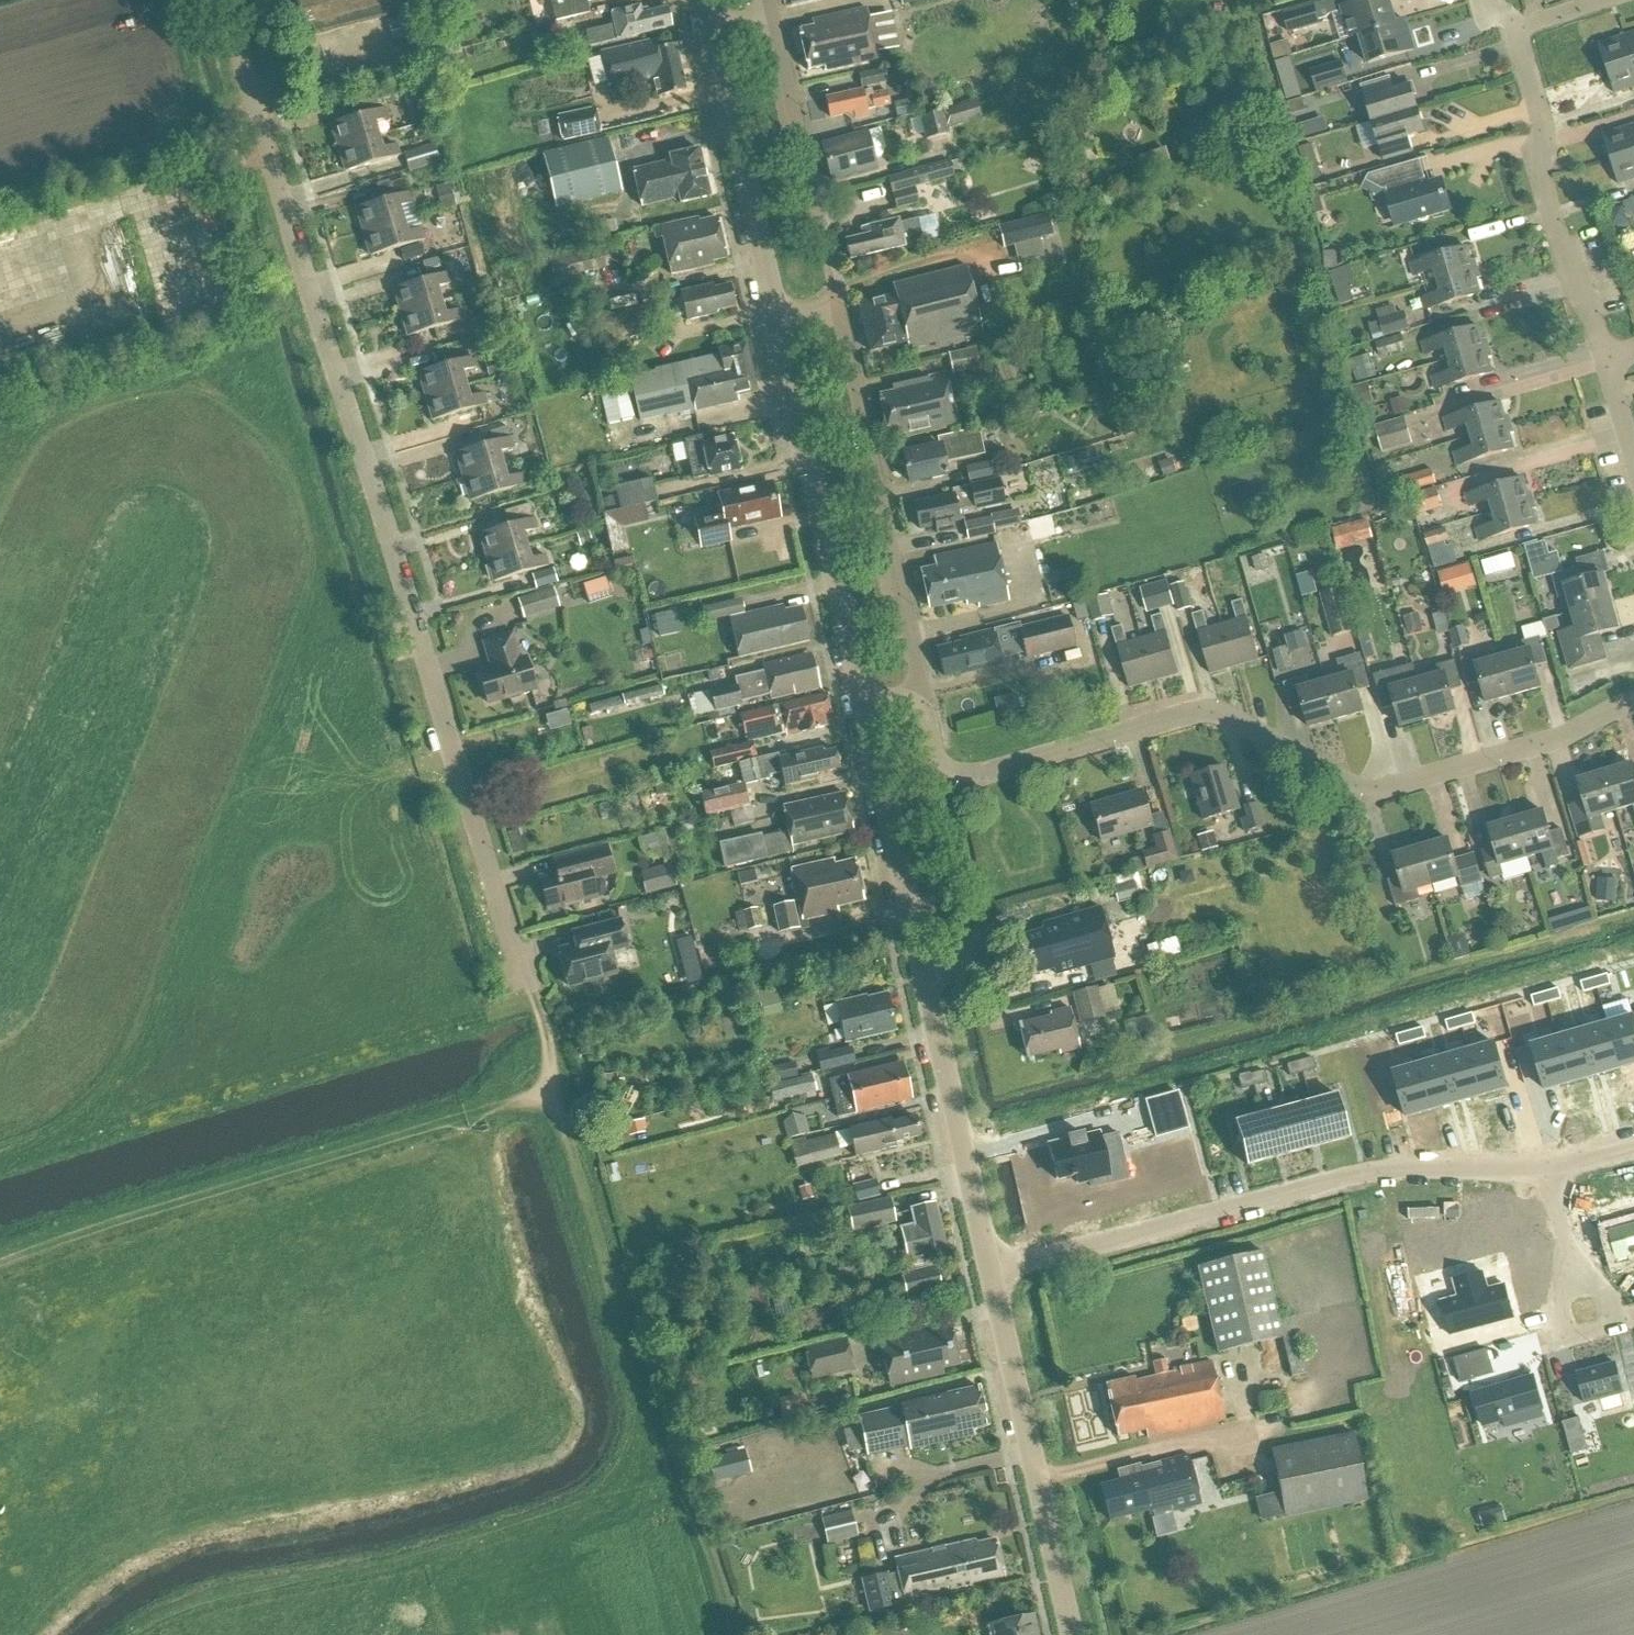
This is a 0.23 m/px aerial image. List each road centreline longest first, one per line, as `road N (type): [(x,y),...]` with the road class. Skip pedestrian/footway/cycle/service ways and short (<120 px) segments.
road 1 (unclassified): [(227,0),(513,950),(534,991)]
road 2 (residential): [(921,697),(943,770),(962,777),(1207,714),(1368,792),(1550,743),(1633,703)]
road 3 (track): [(534,991),(659,1428),(735,1634)]
road 4 (track): [(0,1264),(122,1219),(560,1089)]
road 5 (residential): [(989,1273),(1374,1172),(1549,1167)]
road 6 (residential): [(921,697),(837,304),(777,316)]
road 7 (tertiary): [(866,709),(777,316)]
road 8 (tertiary): [(1071,1634),(989,1273)]
road 9 (residential): [(1604,359),(1557,240),(1539,175),(1543,127),(1517,31)]
road 10 (tertiary): [(989,1273),(923,972)]
road 11 (tertiary): [(777,316),(711,31)]
road 12 (tertiary): [(923,972),(866,709)]
road 13 (residential): [(818,224),(773,16)]
road 14 (residential): [(1574,1274),(1609,1299),(1615,1326),(1562,1337),(1555,1308)]
road 15 (residential): [(923,972),(985,957),(1001,1020)]

